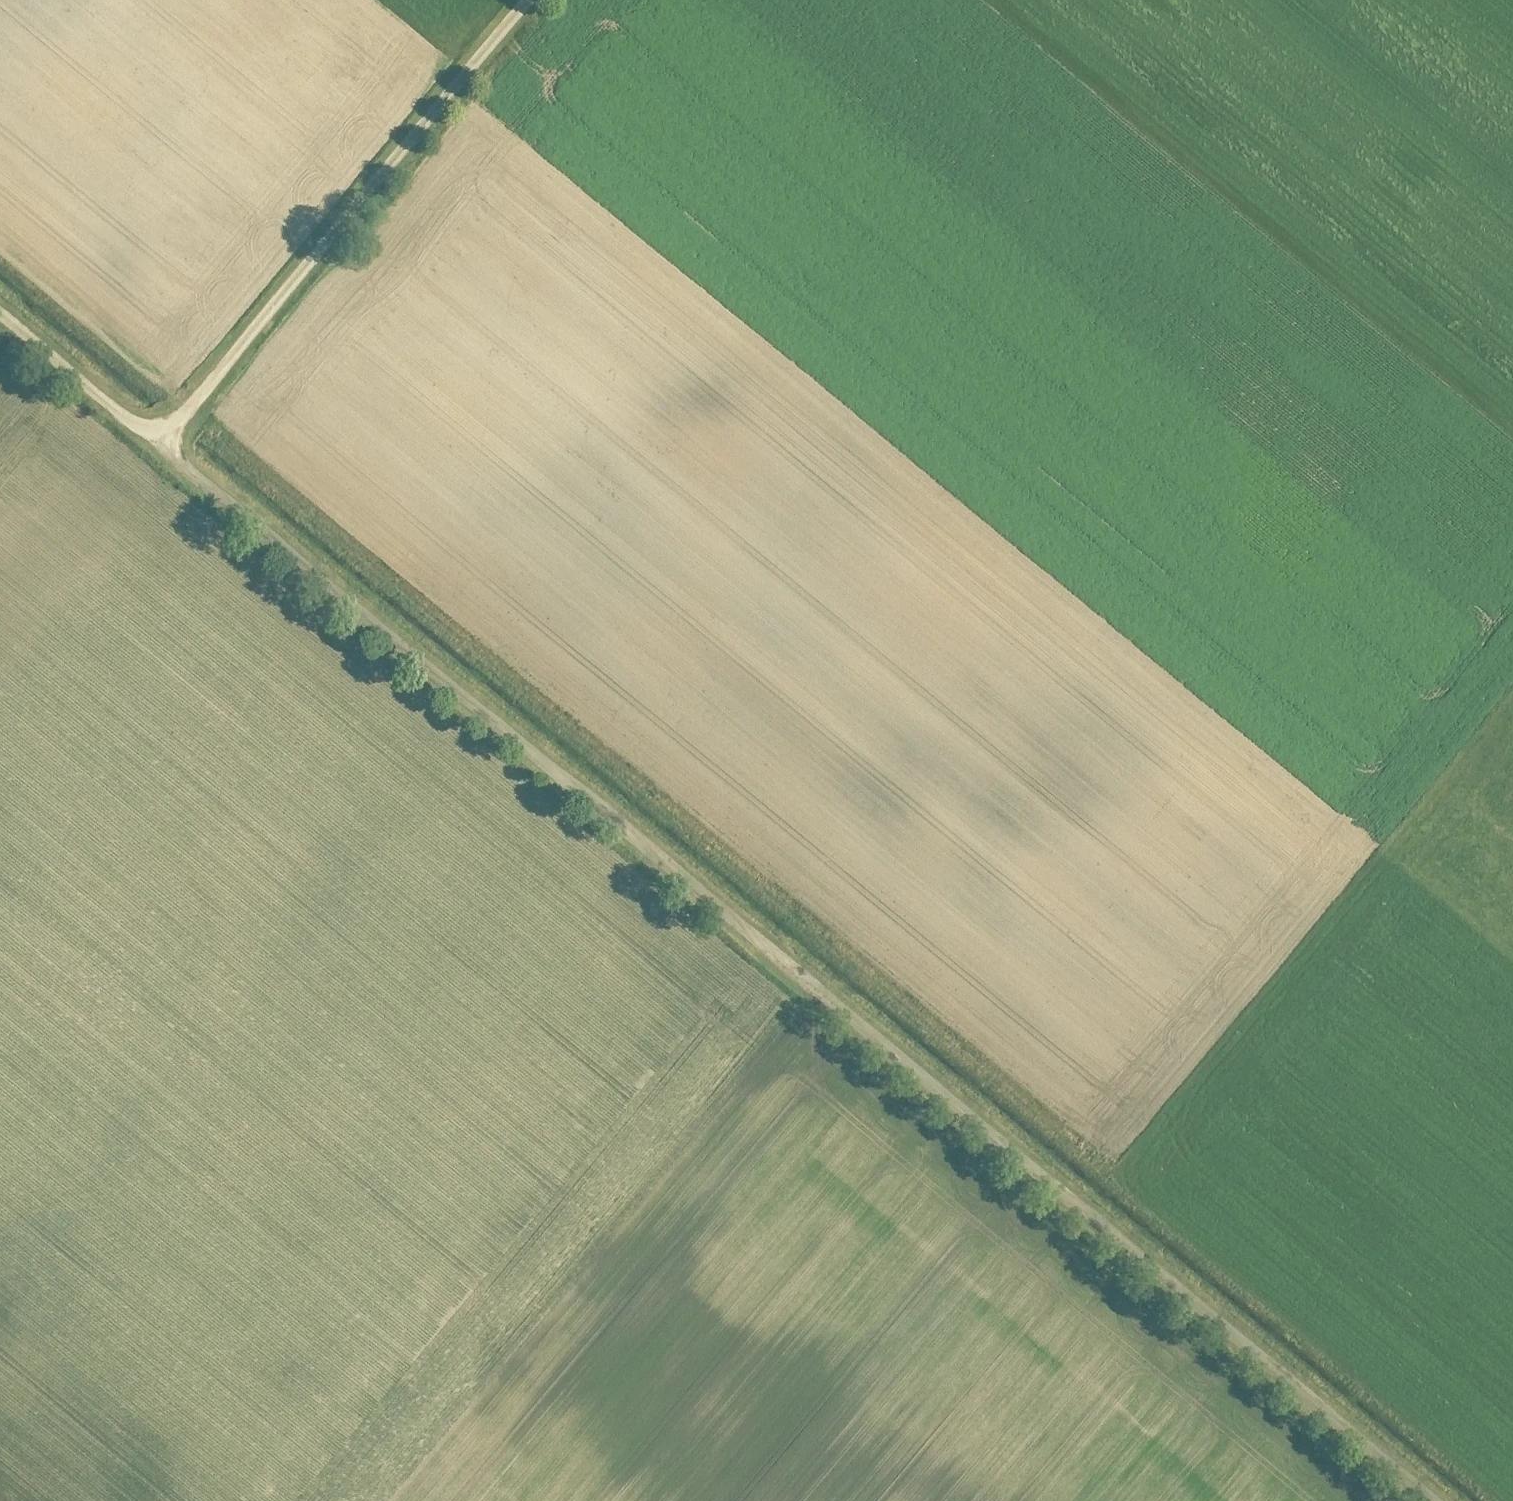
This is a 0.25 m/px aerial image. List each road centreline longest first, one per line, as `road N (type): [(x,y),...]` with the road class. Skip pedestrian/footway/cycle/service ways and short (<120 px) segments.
road 1 (unclassified): [(548,0),(221,413),(0,240)]

